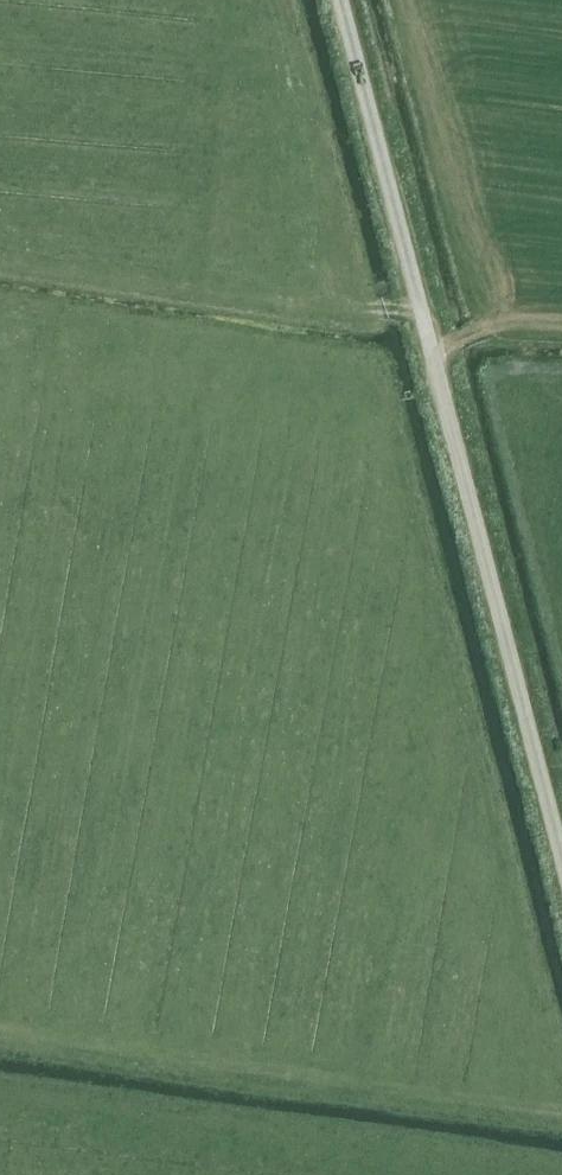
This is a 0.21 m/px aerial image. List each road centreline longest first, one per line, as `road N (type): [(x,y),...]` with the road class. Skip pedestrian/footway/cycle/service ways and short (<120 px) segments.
road 1 (unclassified): [(561,858),(341,0)]

